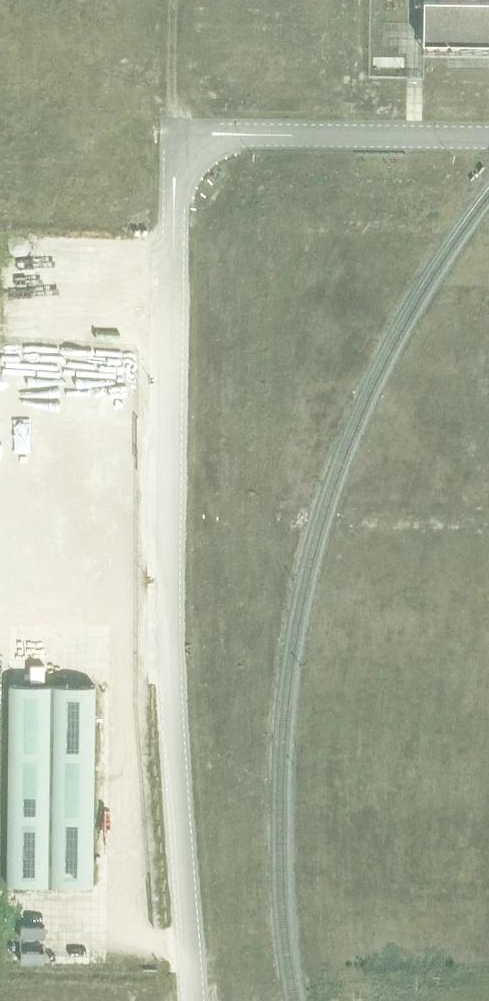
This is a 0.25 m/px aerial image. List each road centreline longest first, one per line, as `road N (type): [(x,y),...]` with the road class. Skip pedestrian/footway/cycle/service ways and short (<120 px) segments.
road 1 (track): [(185,135),(187,0)]

